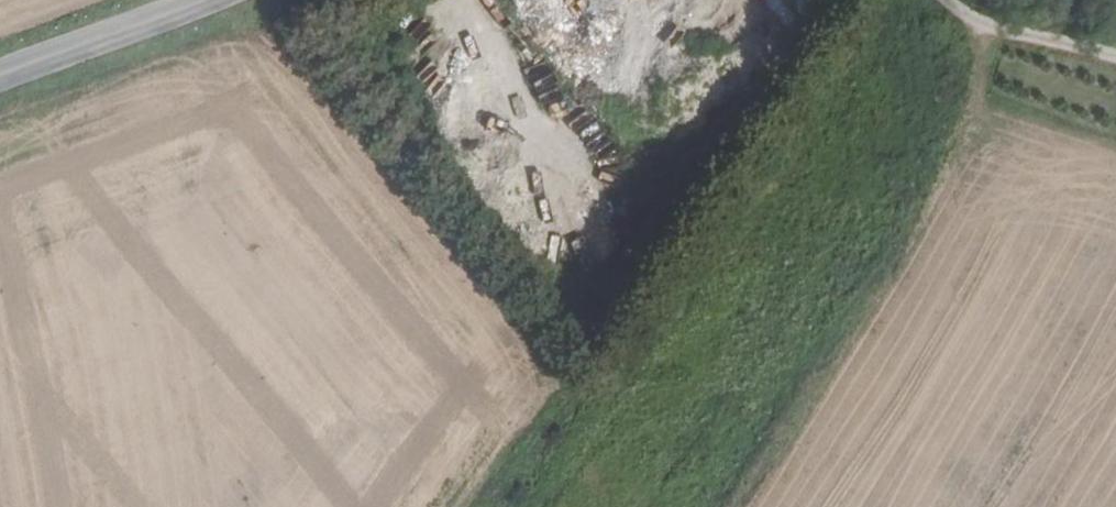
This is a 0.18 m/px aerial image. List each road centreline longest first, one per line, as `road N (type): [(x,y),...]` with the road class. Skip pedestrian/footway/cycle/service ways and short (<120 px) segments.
road 1 (track): [(998,29),(941,185),(736,506)]
road 2 (secondary): [(197,0),(0,78)]
road 3 (track): [(998,29),(1115,56)]

